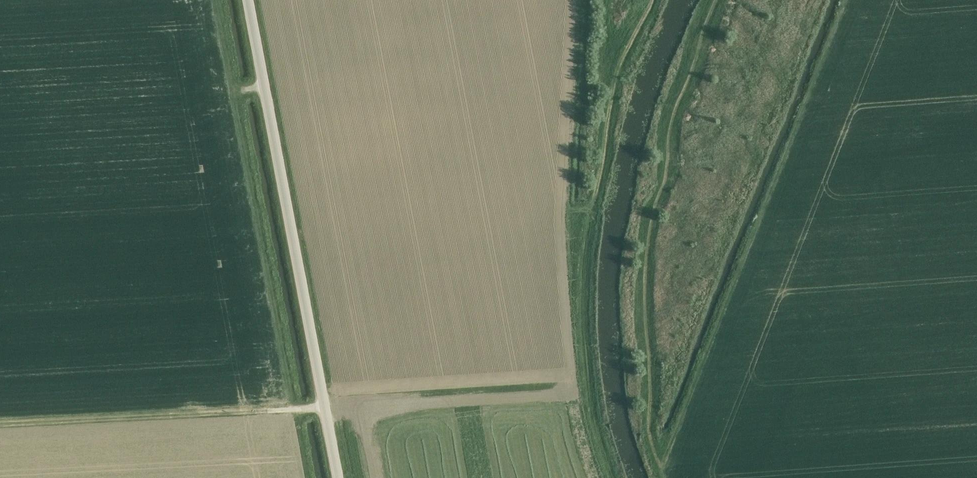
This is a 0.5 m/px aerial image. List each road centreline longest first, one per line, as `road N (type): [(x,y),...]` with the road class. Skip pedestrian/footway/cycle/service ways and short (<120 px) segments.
road 1 (unclassified): [(338,477),(247,0)]
road 2 (track): [(0,424),(325,409)]
road 3 (track): [(612,477),(586,354),(590,210),(566,210)]
road 4 (track): [(590,210),(617,67),(651,0)]

